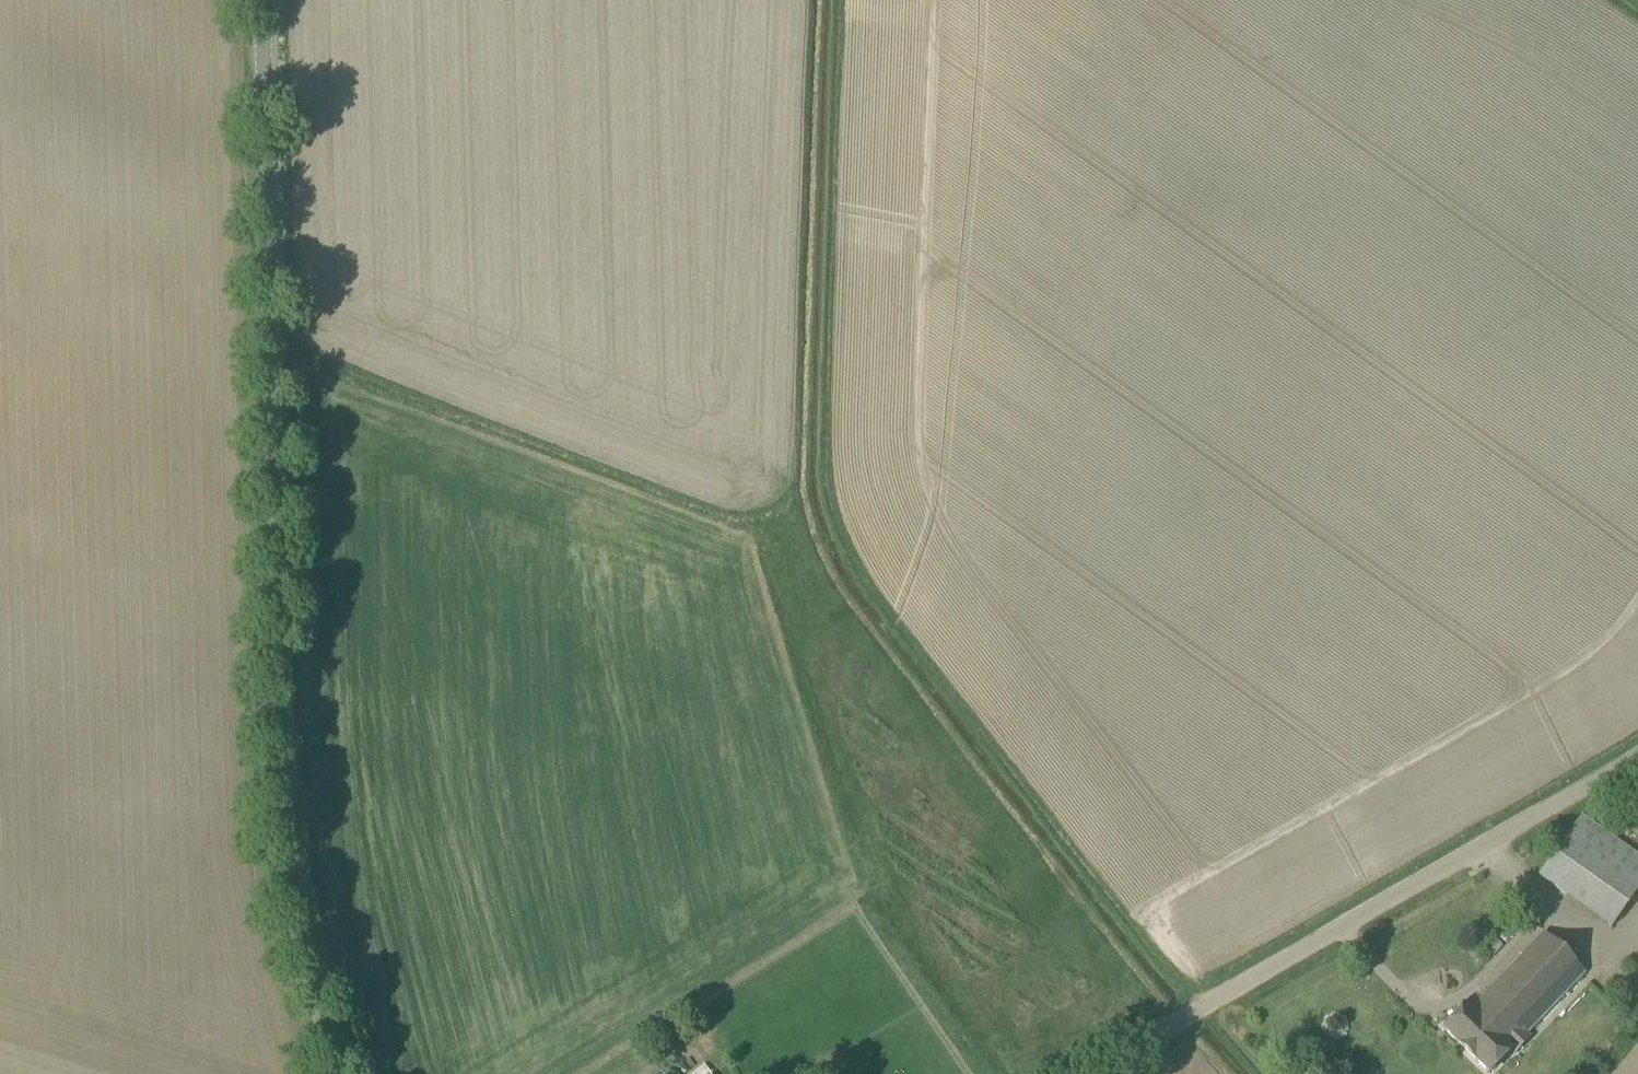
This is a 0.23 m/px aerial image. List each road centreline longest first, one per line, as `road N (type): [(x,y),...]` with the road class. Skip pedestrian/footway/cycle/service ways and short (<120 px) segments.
road 1 (tertiary): [(335,1073),(307,965),(280,781),(257,0)]
road 2 (unclassified): [(1090,1073),(1637,752)]

